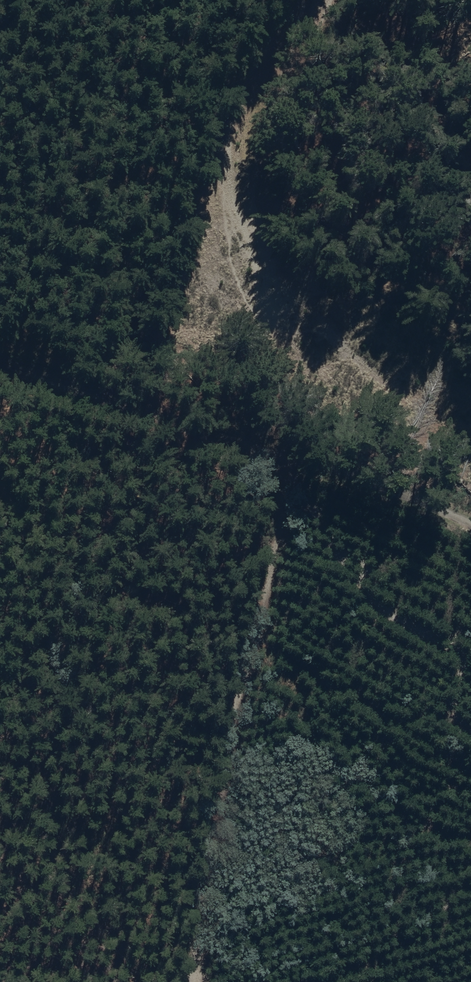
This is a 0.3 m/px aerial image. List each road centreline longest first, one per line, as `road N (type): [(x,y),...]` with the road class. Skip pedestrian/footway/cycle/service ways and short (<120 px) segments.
road 1 (track): [(326,0),(258,149),(248,192),(255,229),(331,335),(439,426),(470,441)]
road 2 (track): [(303,467),(190,981)]
road 3 (track): [(470,523),(0,365)]

